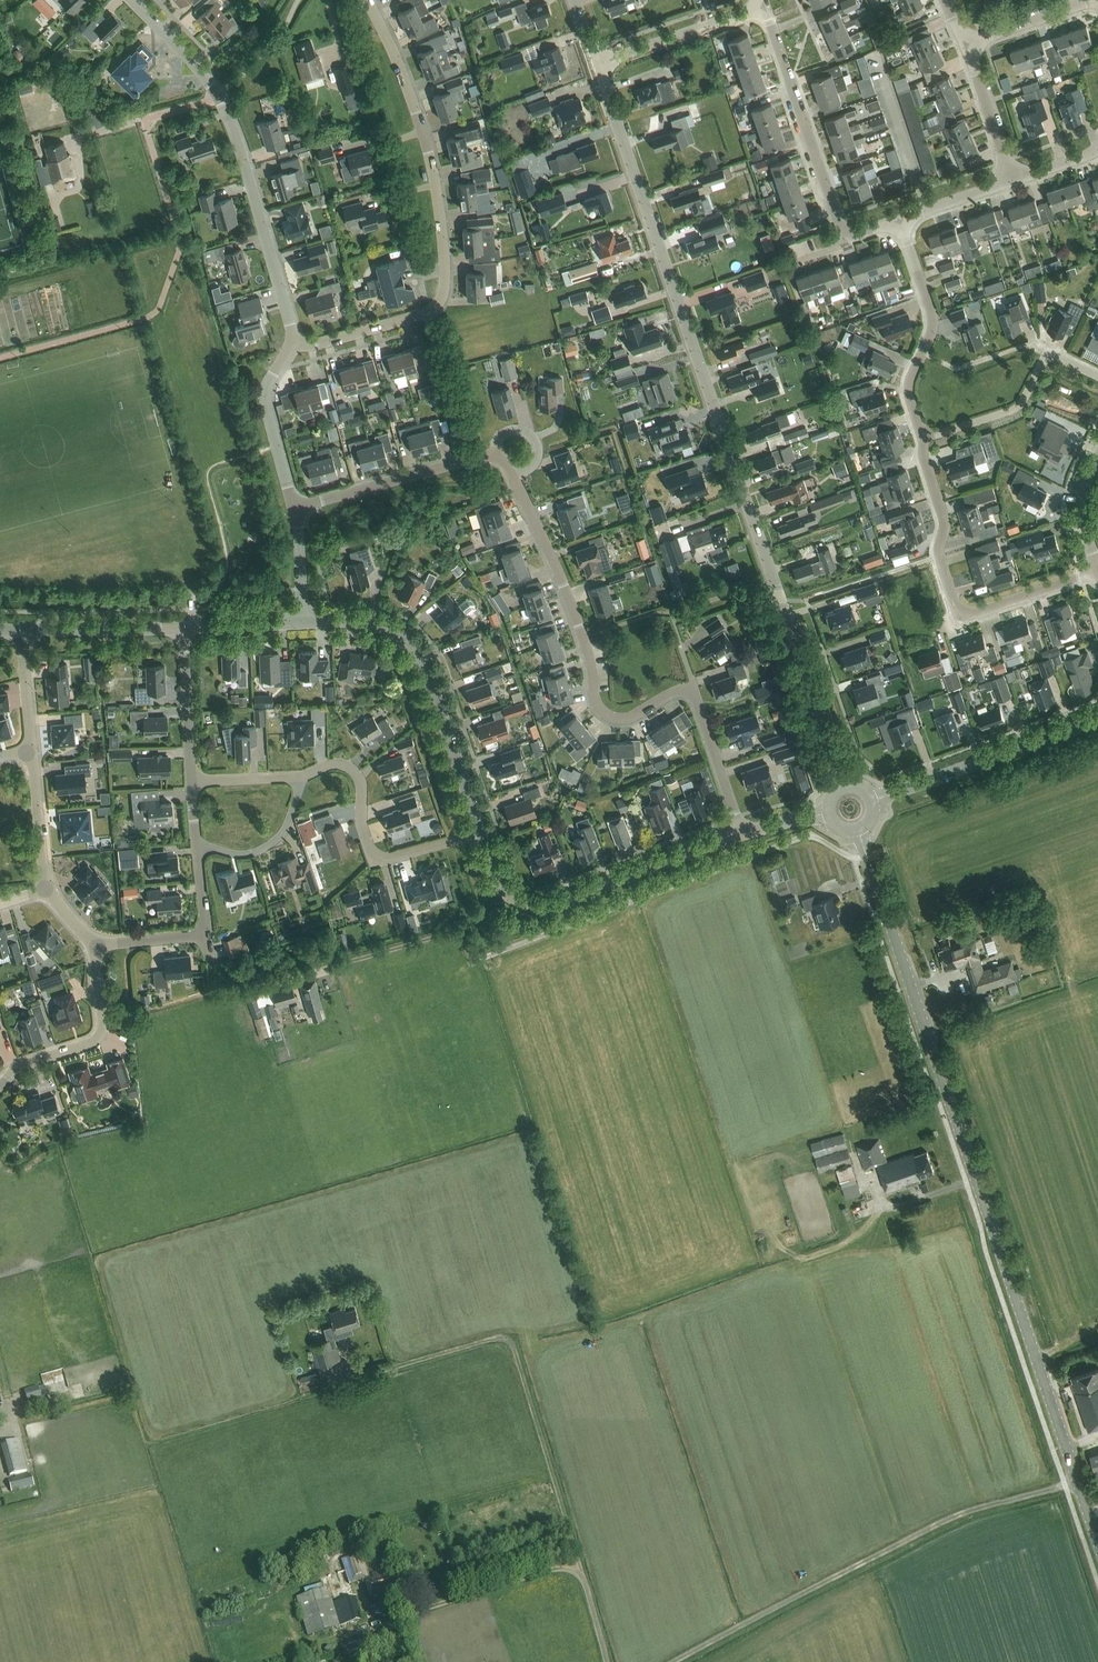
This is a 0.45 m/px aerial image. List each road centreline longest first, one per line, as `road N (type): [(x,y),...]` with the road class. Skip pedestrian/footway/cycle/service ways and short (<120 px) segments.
road 1 (tertiary): [(843,785),(597,64)]
road 2 (tertiary): [(1097,1542),(858,831)]
road 3 (residential): [(742,834),(695,691),(624,721),(599,708),(564,589),(512,477)]
road 4 (residential): [(294,343),(318,345),(424,315),(445,291),(436,175),(369,0)]
road 5 (track): [(606,1661),(512,1344),(497,1337),(389,1371)]
road 6 (track): [(1077,1480),(953,1518),(677,1661)]
road 7 (residential): [(294,343),(232,123),(203,75),(131,0)]
road 8 (residential): [(1097,572),(959,618),(939,557),(944,521),(922,439)]
road 9 (tertiary): [(742,834),(543,909),(515,903),(481,832)]
road 10 (tertiary): [(481,832),(415,651),(372,625),(304,626)]
road 11 (residential): [(481,832),(378,860),(352,771),(326,767),(300,779)]
road 12 (residential): [(847,234),(765,8)]
road 13 (tertiary): [(872,801),(1097,722)]
road 14 (residential): [(922,439),(909,388),(933,319),(899,222)]
road 15 (residential): [(922,439),(1019,407),(1048,353),(1097,377)]
road 16 (residential): [(499,454),(296,510)]
road 17 (residential): [(0,1090),(29,1064),(89,1045),(102,1031),(98,948)]
road 18 (residential): [(296,510),(268,409),(270,384),(294,343)]
road 19 (residential): [(597,64),(765,8)]
road 20 (tertiary): [(183,630),(20,630)]
road 21 (residential): [(191,784),(183,630)]
road 22 (residential): [(300,779),(286,832),(273,846),(241,855),(197,849)]
road 23 (residential): [(1014,181),(965,44)]
road 24 (residential): [(46,890),(35,753)]
road 25 (residential): [(965,44),(1095,0)]
road 26 (track): [(582,1576),(550,1570),(459,1600)]
road 27 (unclassified): [(35,753),(20,630)]
road 28 (residential): [(899,222),(1014,181)]
road 29 (tertiary): [(304,626),(183,630)]

